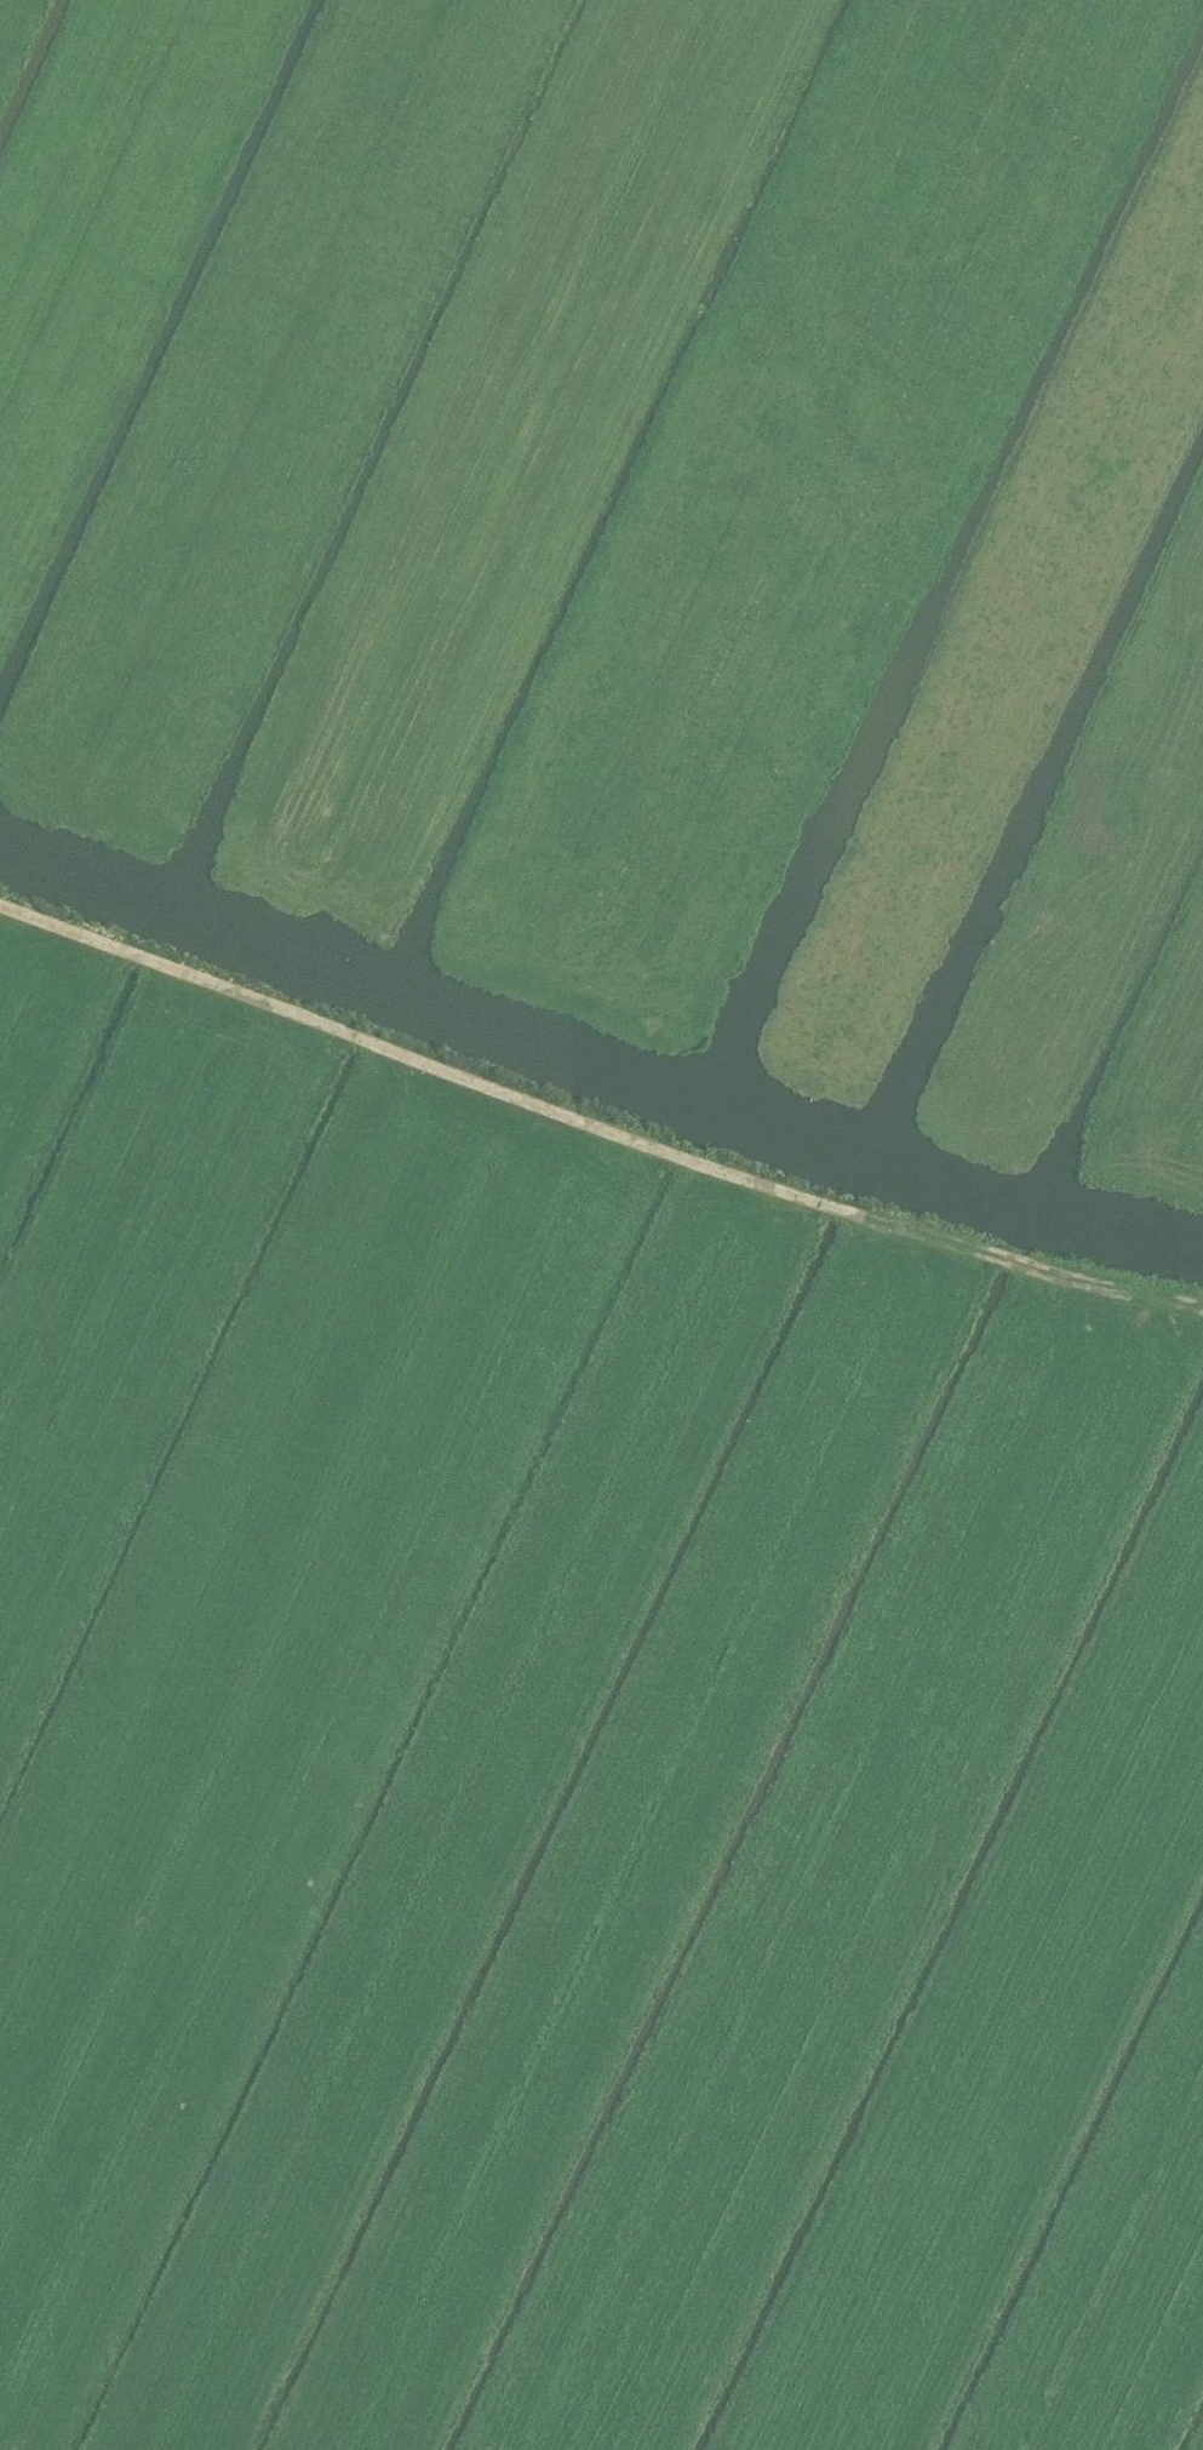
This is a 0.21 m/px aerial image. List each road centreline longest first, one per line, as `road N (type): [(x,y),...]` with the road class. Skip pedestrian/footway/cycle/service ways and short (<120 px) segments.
road 1 (track): [(862,1221),(0,907)]

